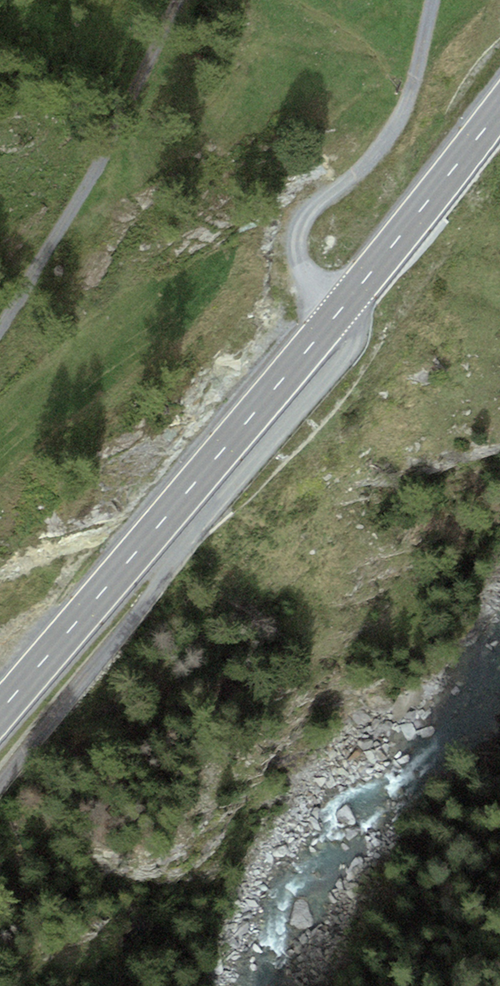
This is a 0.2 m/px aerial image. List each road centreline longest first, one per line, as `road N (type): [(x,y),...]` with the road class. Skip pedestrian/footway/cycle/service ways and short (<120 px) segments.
road 1 (track): [(0,785),(176,559),(354,351),(352,317),(316,289),(298,258),(301,222),(398,123),(432,0)]
road 2 (primary): [(499,111),(0,713)]
road 3 (track): [(144,73),(0,326)]

